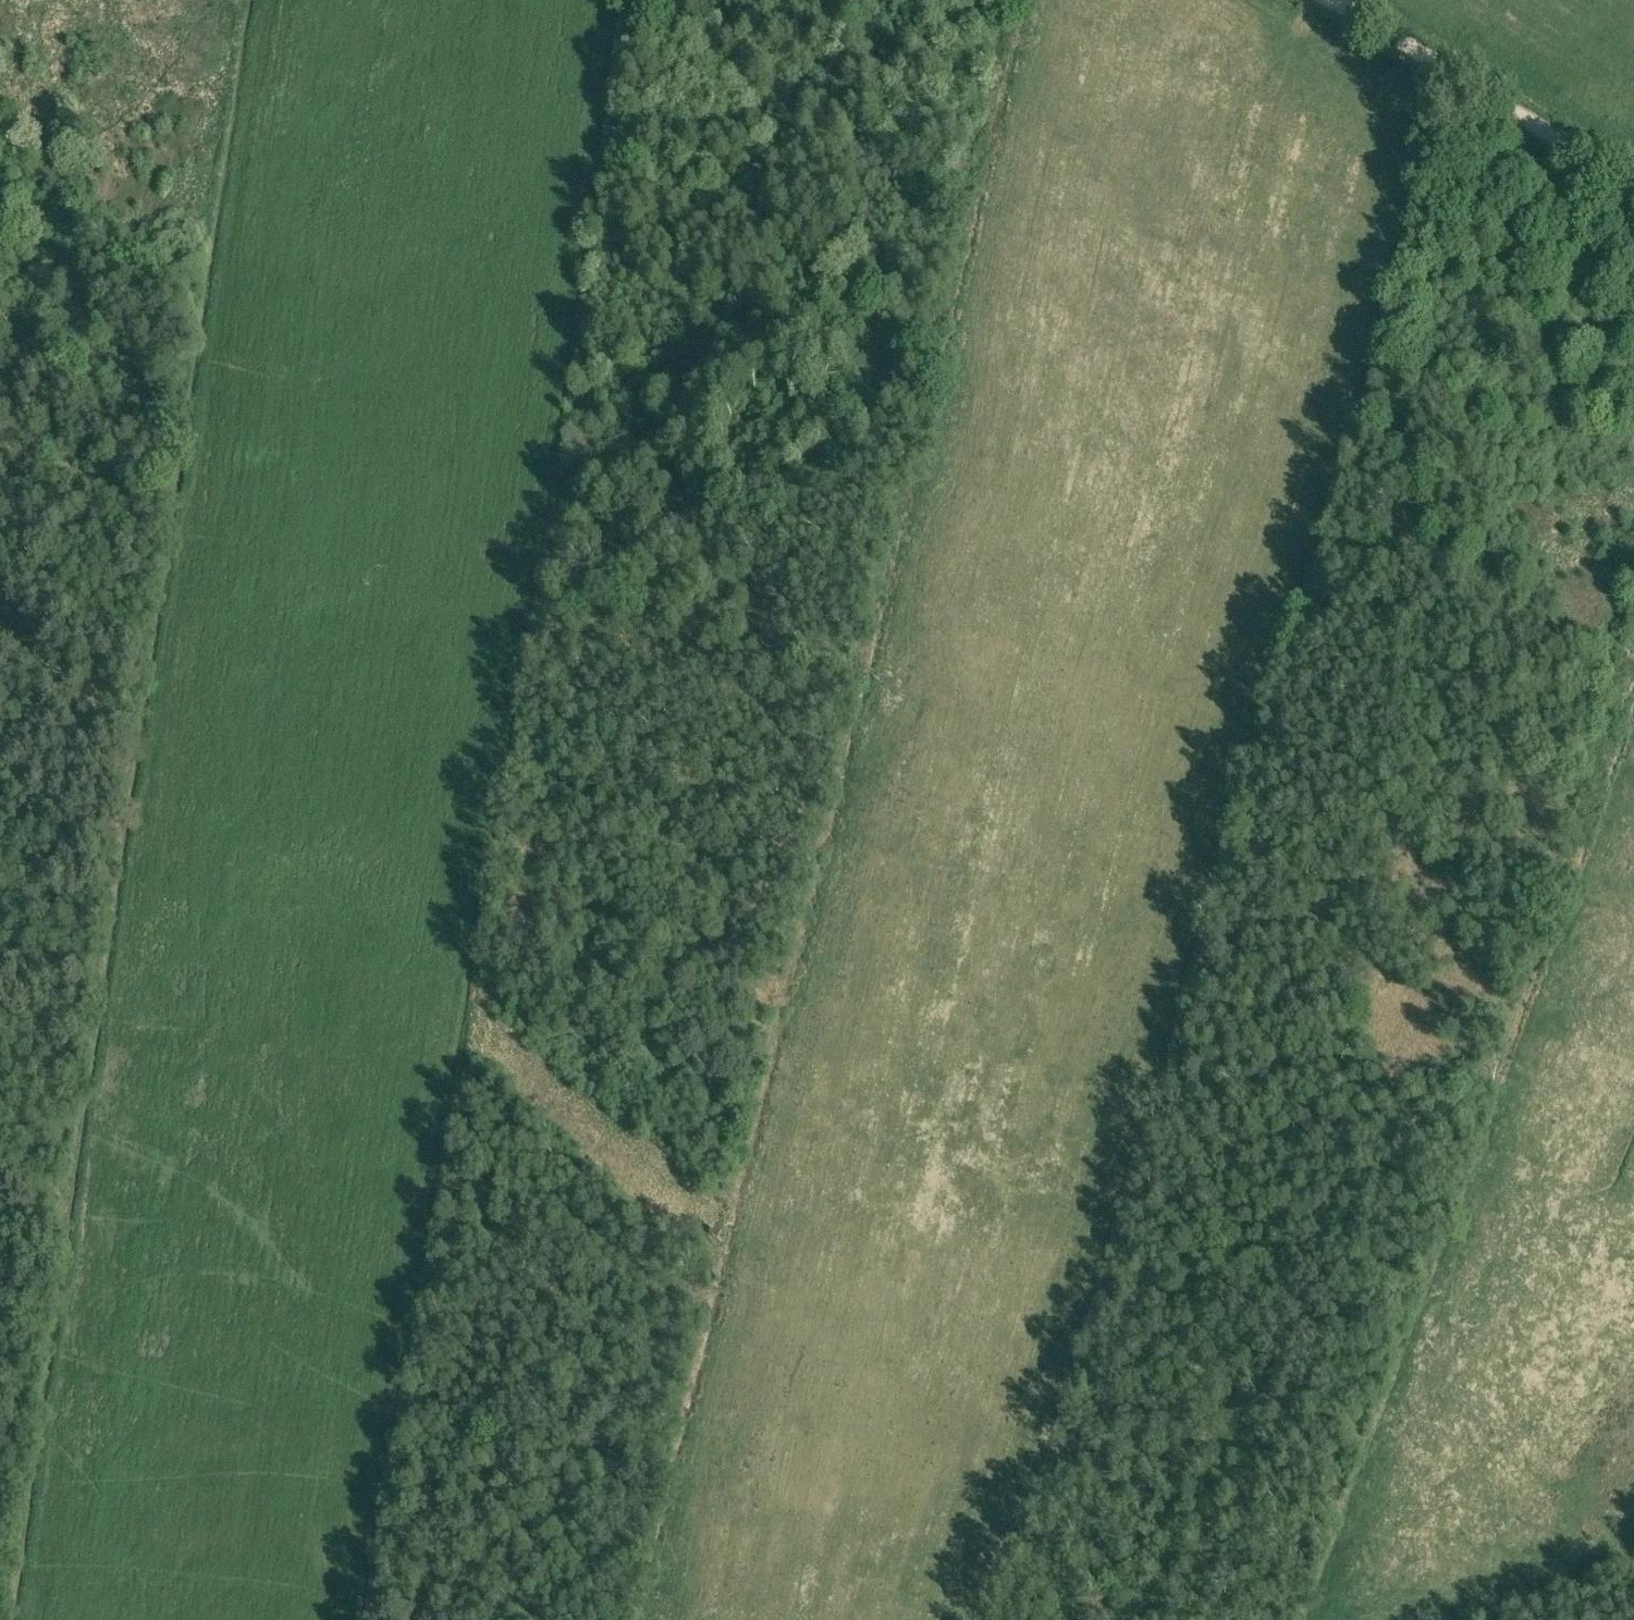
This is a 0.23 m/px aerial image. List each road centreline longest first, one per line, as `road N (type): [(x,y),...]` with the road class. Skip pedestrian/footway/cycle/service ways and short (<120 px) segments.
road 1 (track): [(1361,0),(1633,173)]

